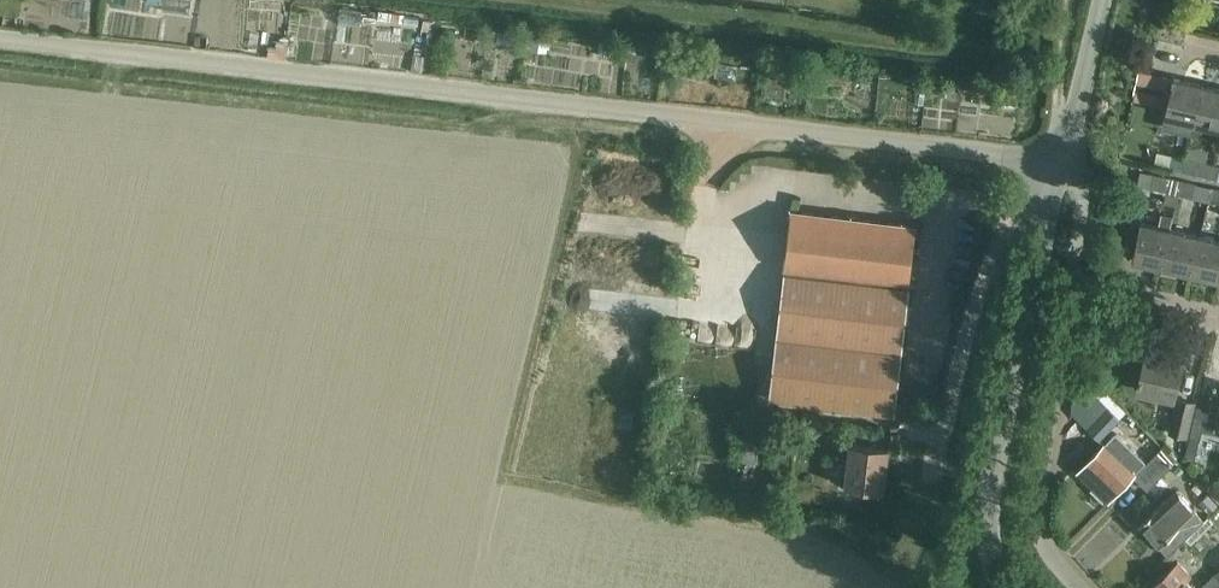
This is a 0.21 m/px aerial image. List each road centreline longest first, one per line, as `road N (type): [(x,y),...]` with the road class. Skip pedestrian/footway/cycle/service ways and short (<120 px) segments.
road 1 (unclassified): [(1062,165),(0,37)]
road 2 (residential): [(1086,587),(1047,532),(1045,490),(1085,192),(1078,171),(1062,165)]
road 3 (unclassified): [(1007,587),(989,531),(1062,165)]
road 4 (unclassified): [(1062,165),(1102,0)]

